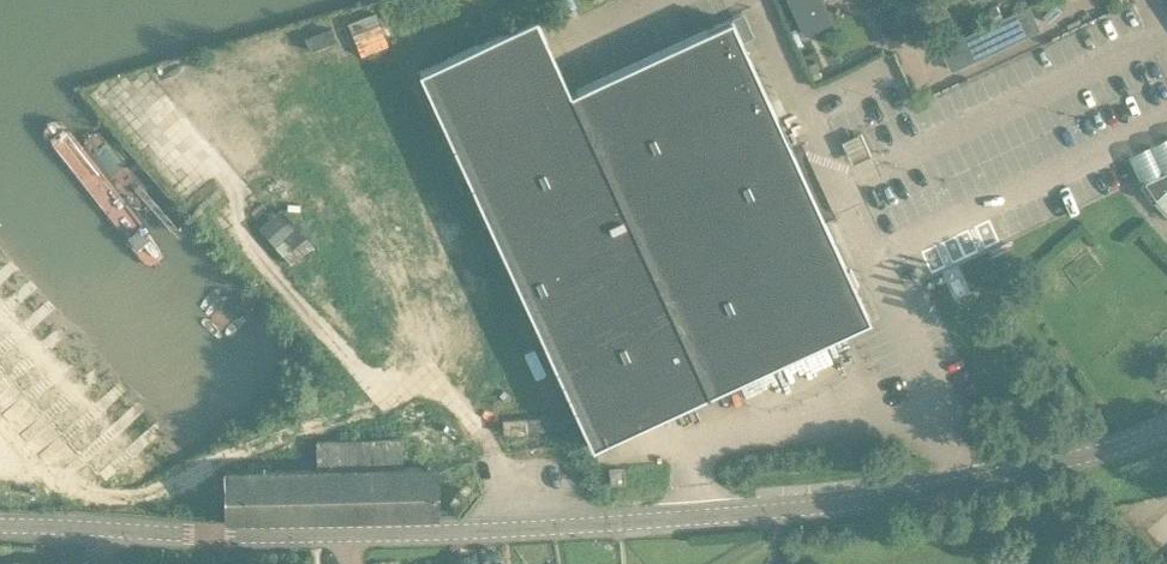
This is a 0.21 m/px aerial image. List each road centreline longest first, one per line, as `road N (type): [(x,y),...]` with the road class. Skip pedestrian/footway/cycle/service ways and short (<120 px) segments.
road 1 (unclassified): [(519,527),(887,494),(1079,454),(1166,421)]
road 2 (unclassified): [(519,527),(486,435),(457,400),(404,399),(360,365),(148,124)]
road 3 (unclassified): [(0,523),(316,531),(519,527)]

